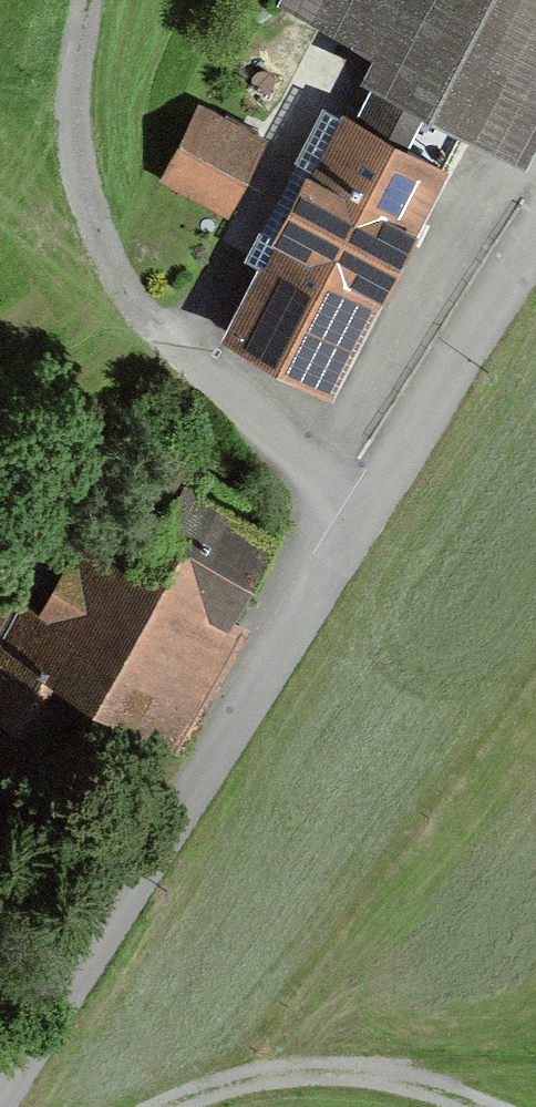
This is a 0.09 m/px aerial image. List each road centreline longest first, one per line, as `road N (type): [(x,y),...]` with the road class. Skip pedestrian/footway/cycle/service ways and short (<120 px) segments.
road 1 (residential): [(0,1090),(535,236)]
road 2 (track): [(368,508),(157,329),(113,264),(83,193),(75,102)]
road 3 (track): [(162,1106),(229,1083),(314,1071),(407,1082),(476,1106)]

